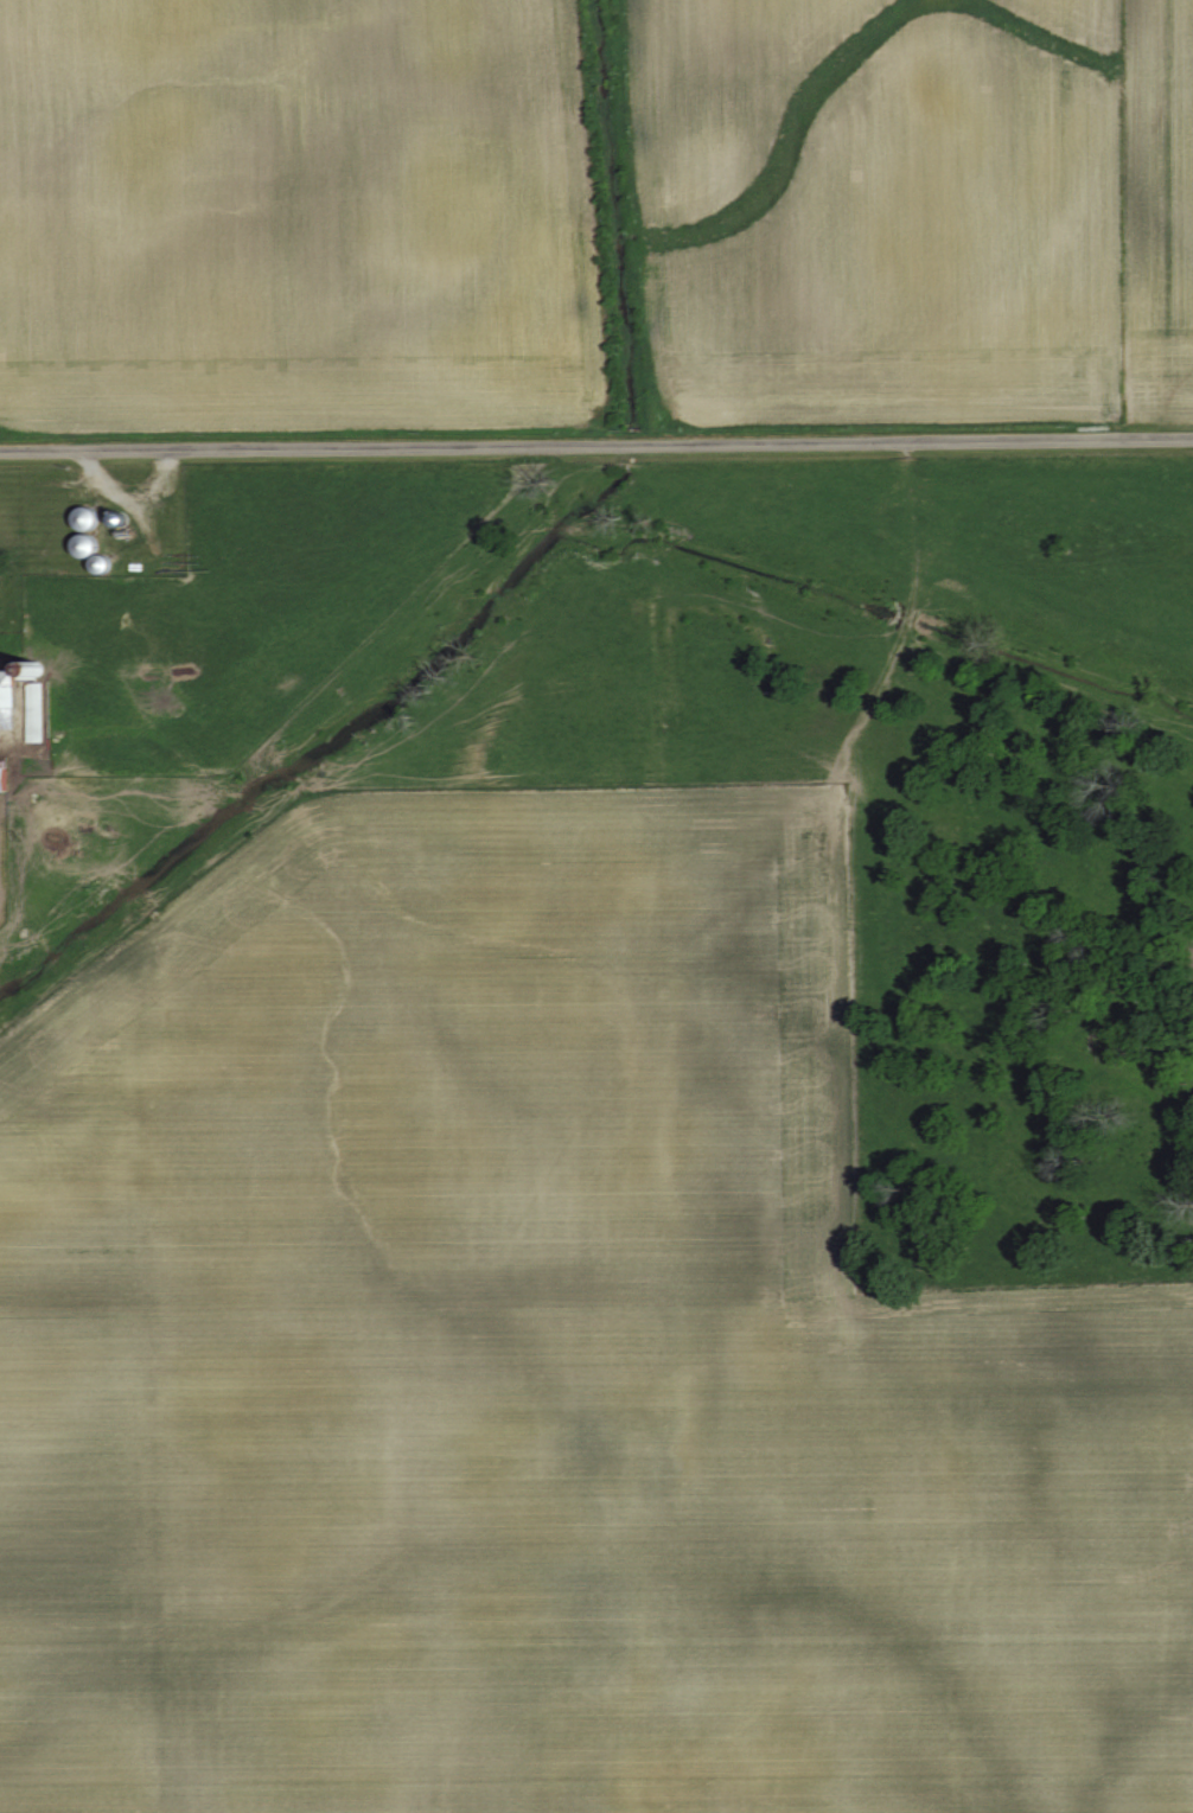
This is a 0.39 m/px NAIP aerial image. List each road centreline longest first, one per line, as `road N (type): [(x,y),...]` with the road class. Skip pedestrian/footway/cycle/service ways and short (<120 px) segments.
road 1 (residential): [(0,447),(1192,434)]

